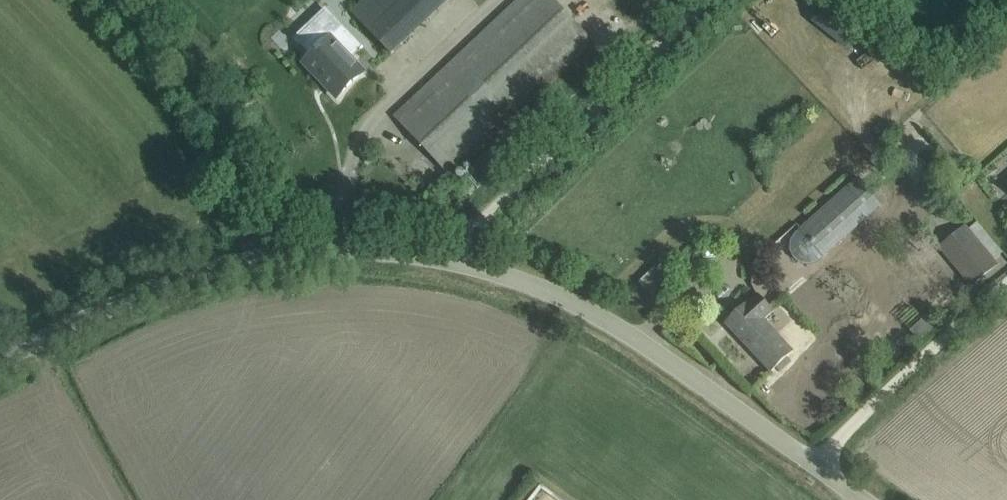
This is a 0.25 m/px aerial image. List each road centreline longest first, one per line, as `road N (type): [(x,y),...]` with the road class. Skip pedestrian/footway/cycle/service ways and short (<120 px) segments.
road 1 (unclassified): [(0,360),(200,273),(309,252),(406,253),(528,282),(588,309),(810,462)]
road 2 (track): [(706,0),(448,258)]
road 3 (track): [(259,259),(241,169),(216,110),(117,0)]
road 4 (unclassified): [(810,462),(1006,284)]

